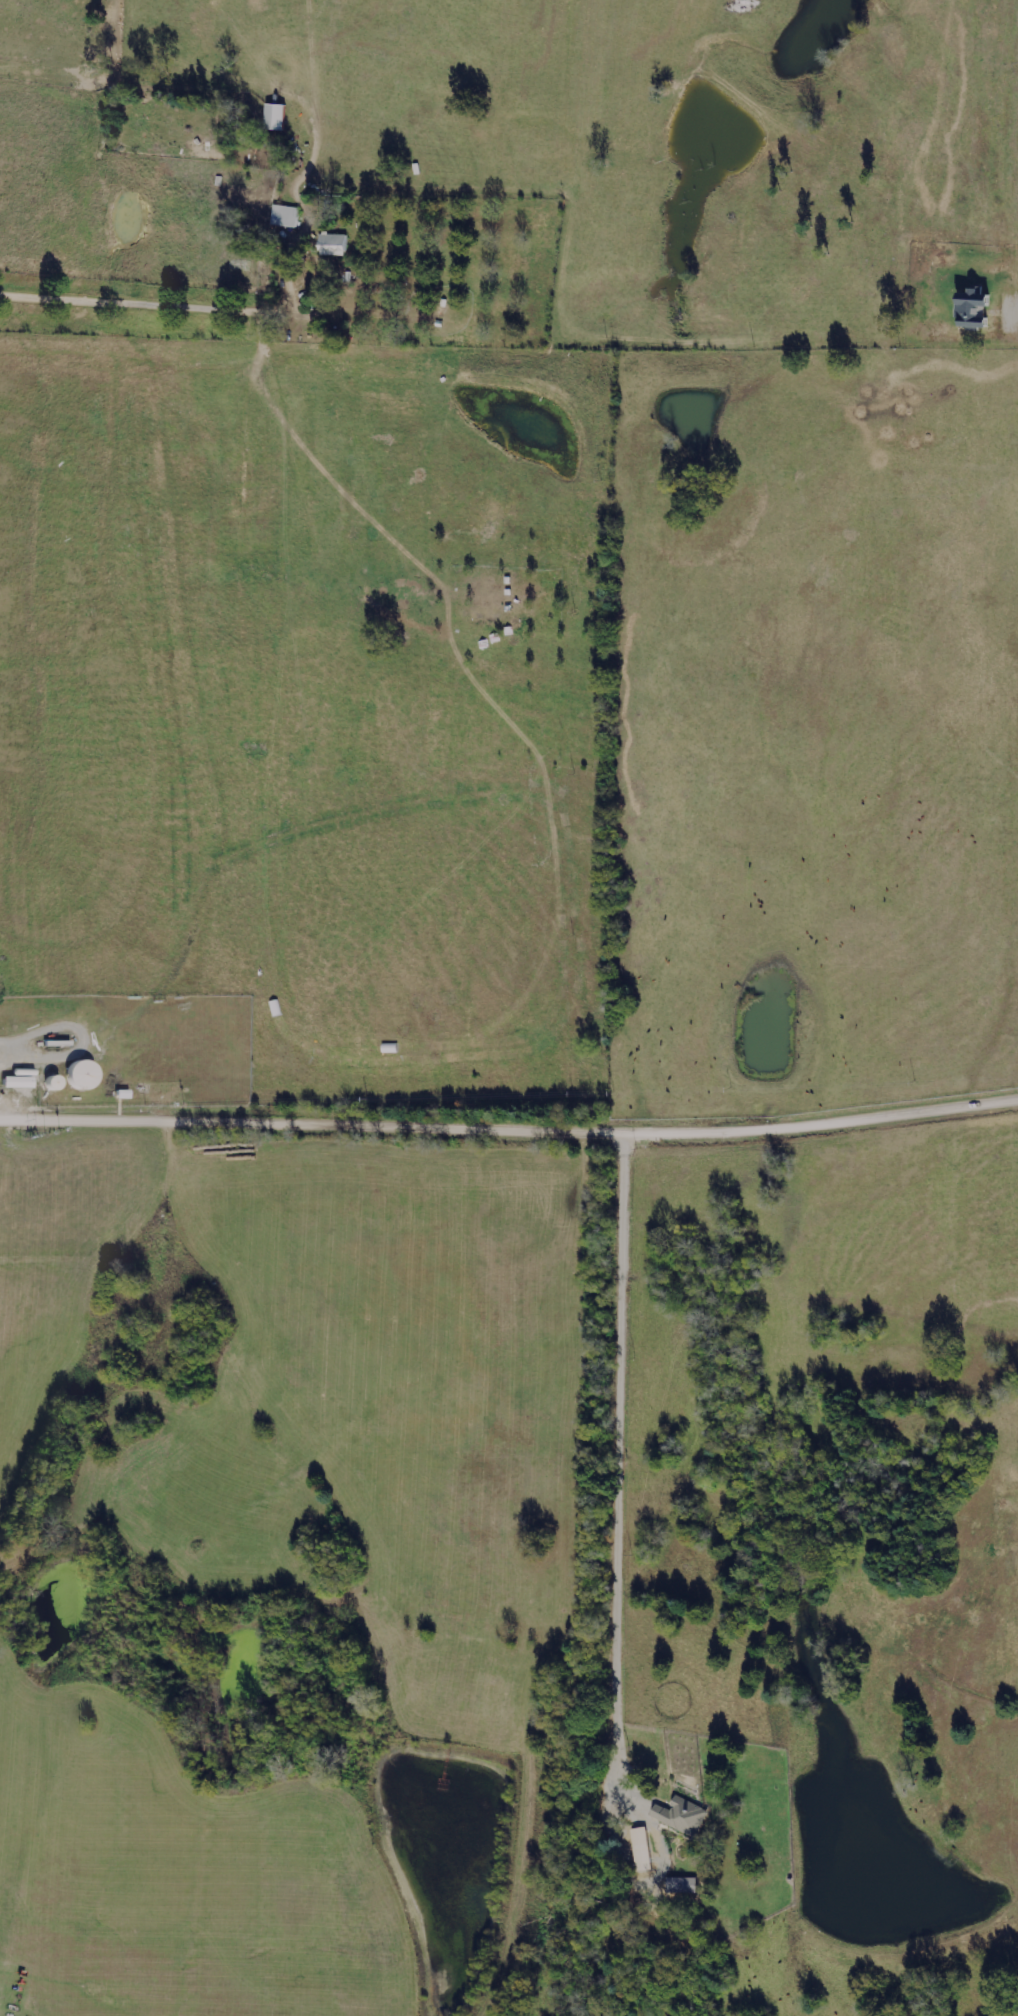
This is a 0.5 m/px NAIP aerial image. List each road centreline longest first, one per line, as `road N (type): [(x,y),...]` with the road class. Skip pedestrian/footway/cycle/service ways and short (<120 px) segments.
road 1 (residential): [(1017,1095),(0,1118)]

